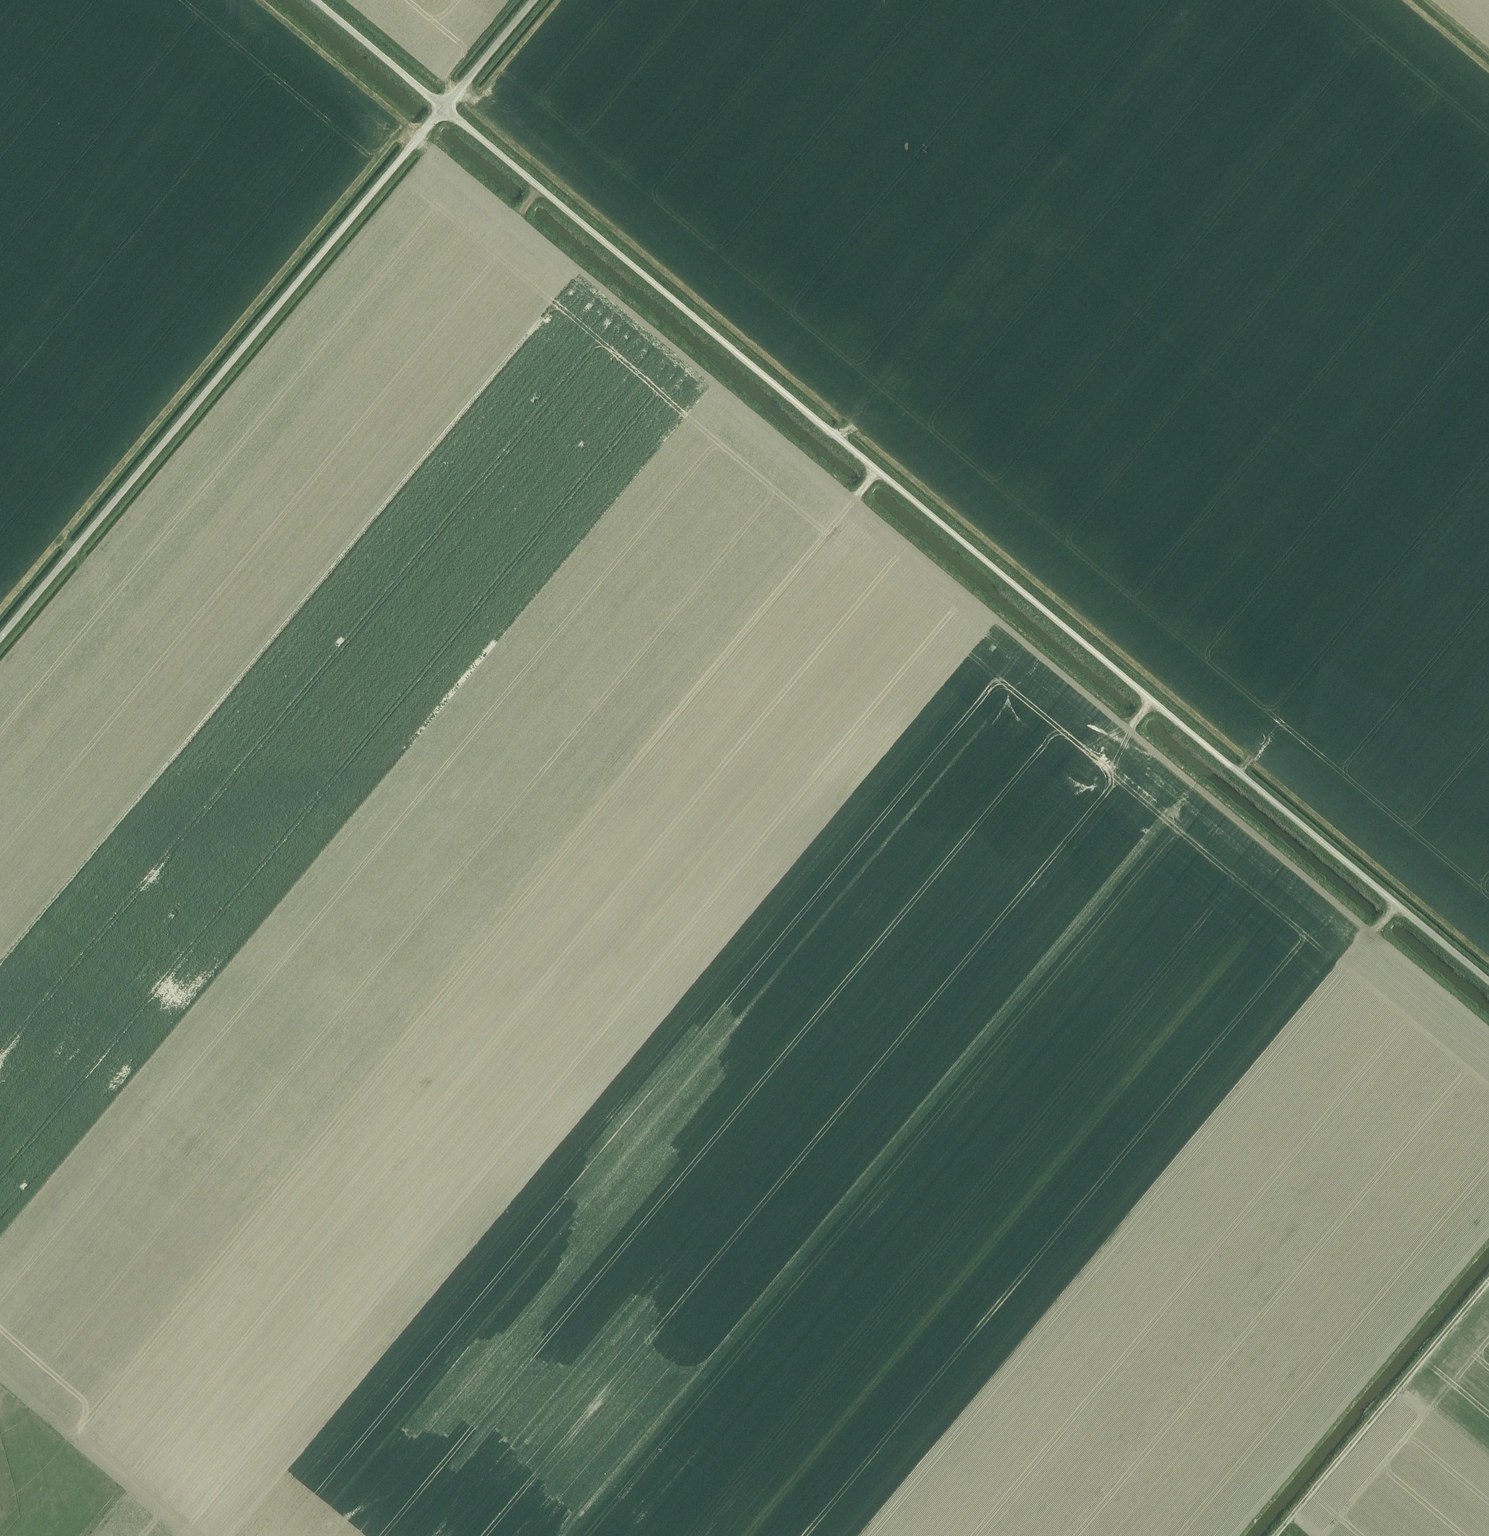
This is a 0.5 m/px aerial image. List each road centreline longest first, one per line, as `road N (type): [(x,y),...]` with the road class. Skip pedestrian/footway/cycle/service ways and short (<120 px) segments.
road 1 (unclassified): [(1488,983),(444,108)]
road 2 (unclassified): [(0,643),(444,108)]
road 3 (unclassified): [(315,0),(444,108)]
road 4 (unclassified): [(444,108),(534,0)]

